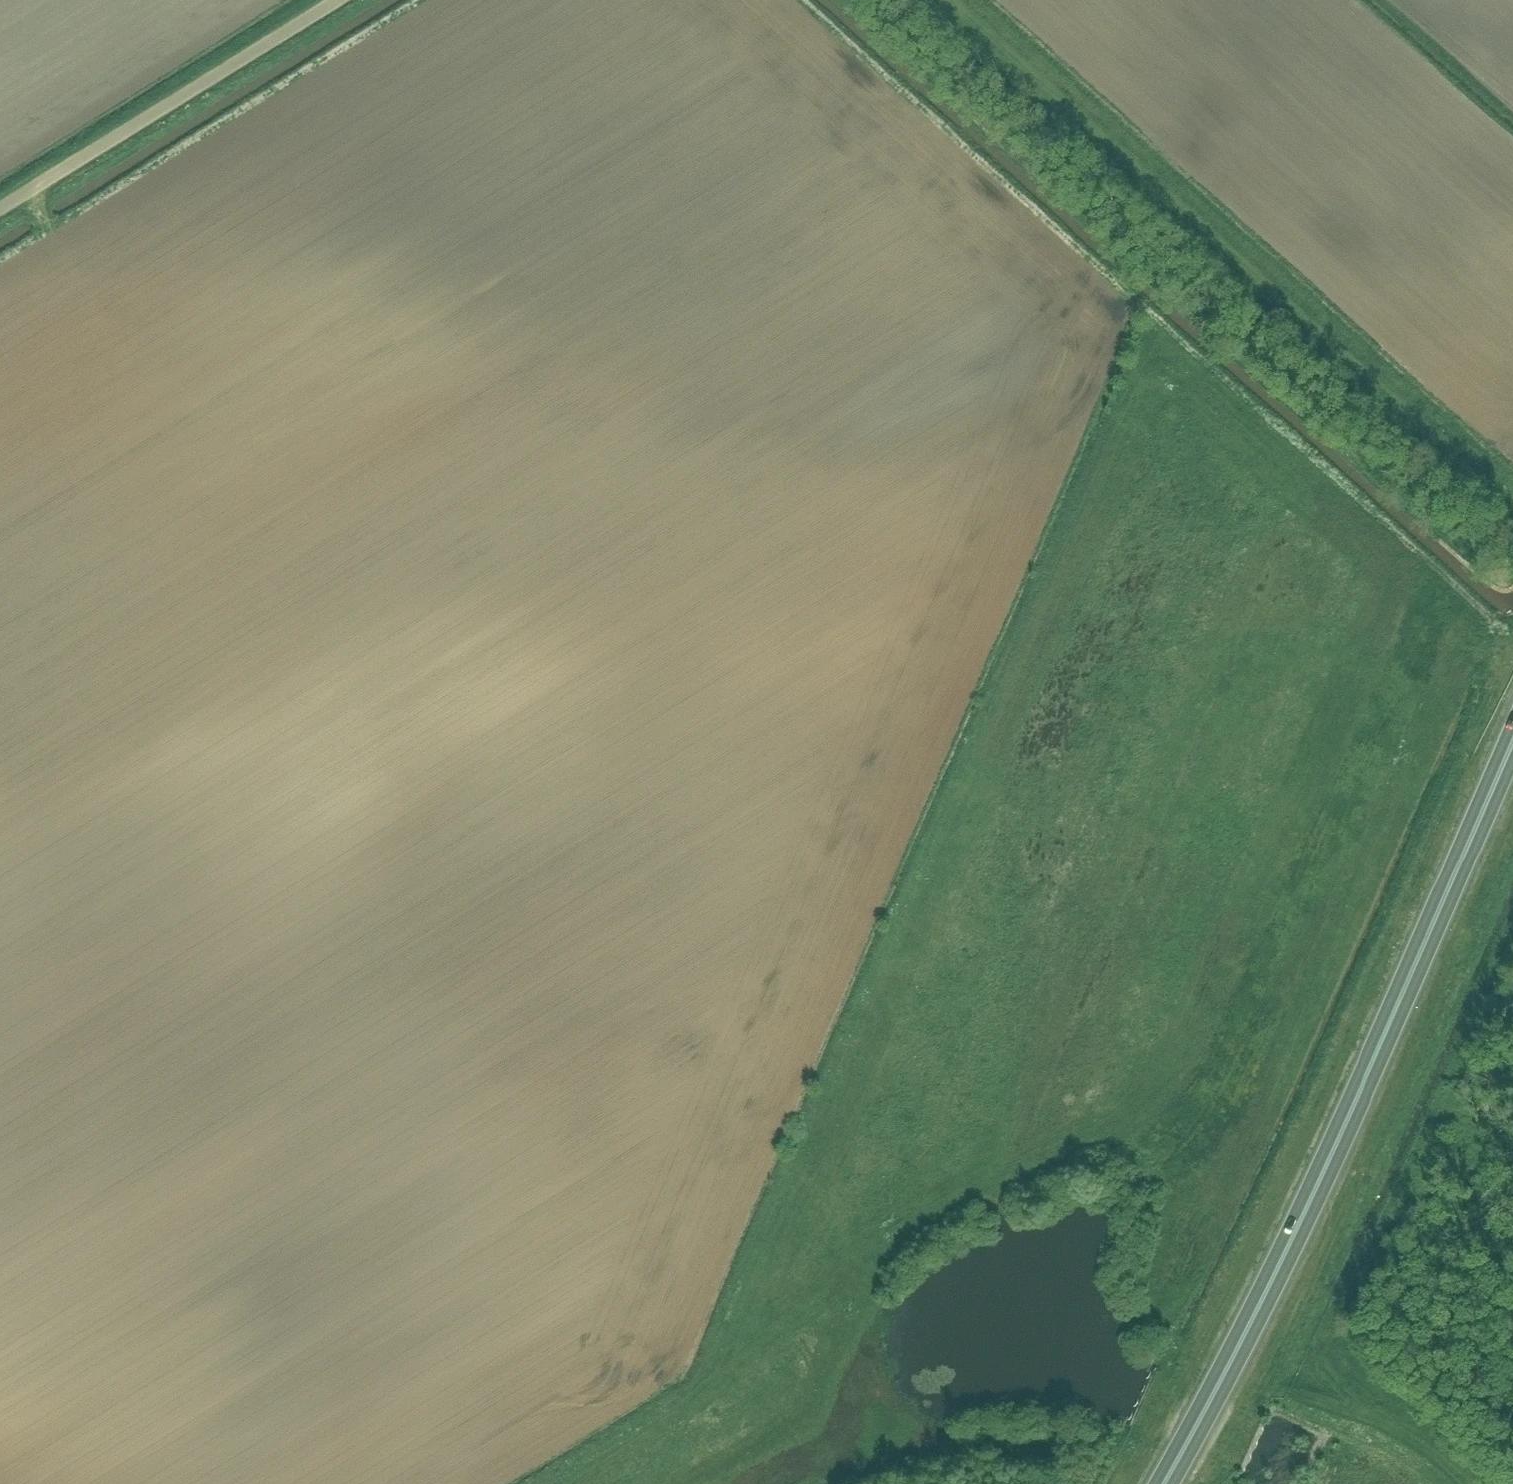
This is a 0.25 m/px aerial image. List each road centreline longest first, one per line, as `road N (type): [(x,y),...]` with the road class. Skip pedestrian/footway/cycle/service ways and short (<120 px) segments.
road 1 (trunk): [(1162,1483),(1370,1071),(1512,740)]
road 2 (track): [(946,0),(1512,512)]
road 3 (unclassified): [(0,211),(347,0)]

